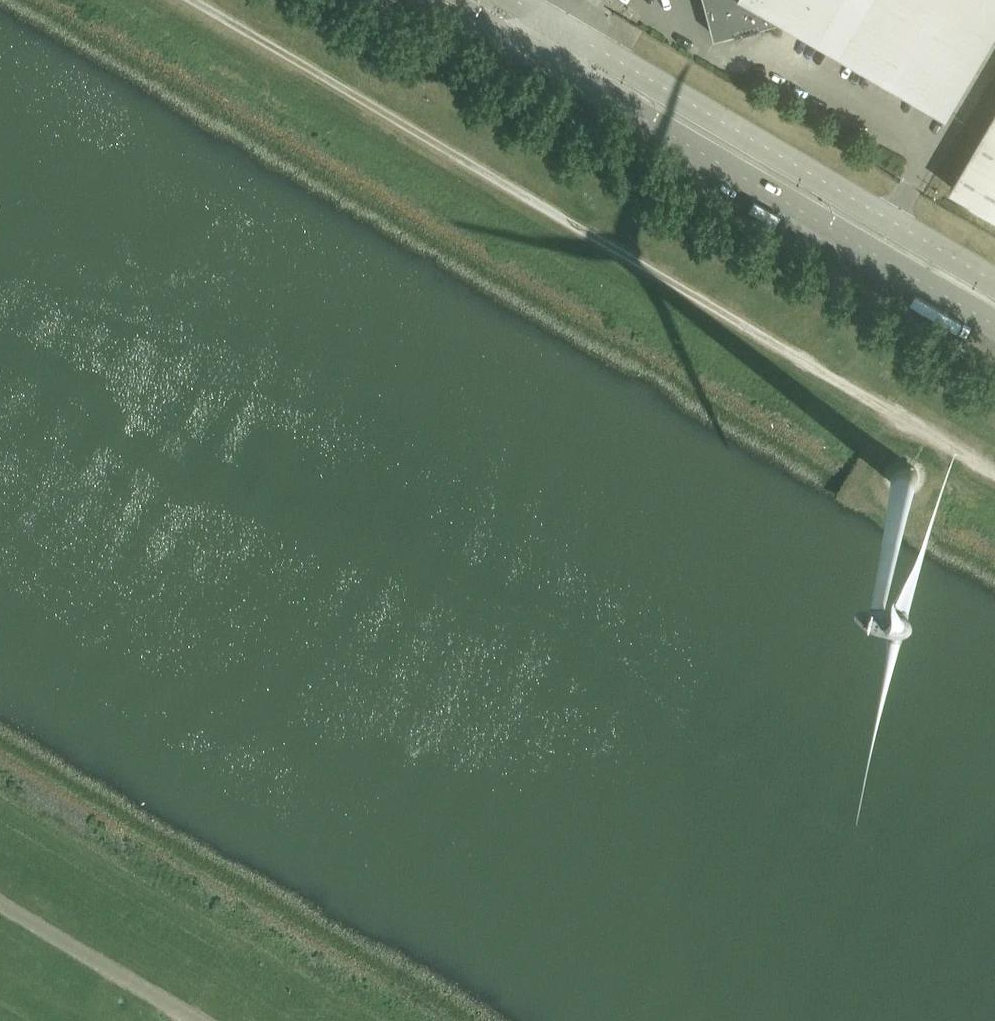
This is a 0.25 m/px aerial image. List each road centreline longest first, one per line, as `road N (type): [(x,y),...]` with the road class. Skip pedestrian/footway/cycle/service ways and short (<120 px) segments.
road 1 (unclassified): [(441,0),(994,326)]
road 2 (unclassified): [(994,281),(516,0)]

